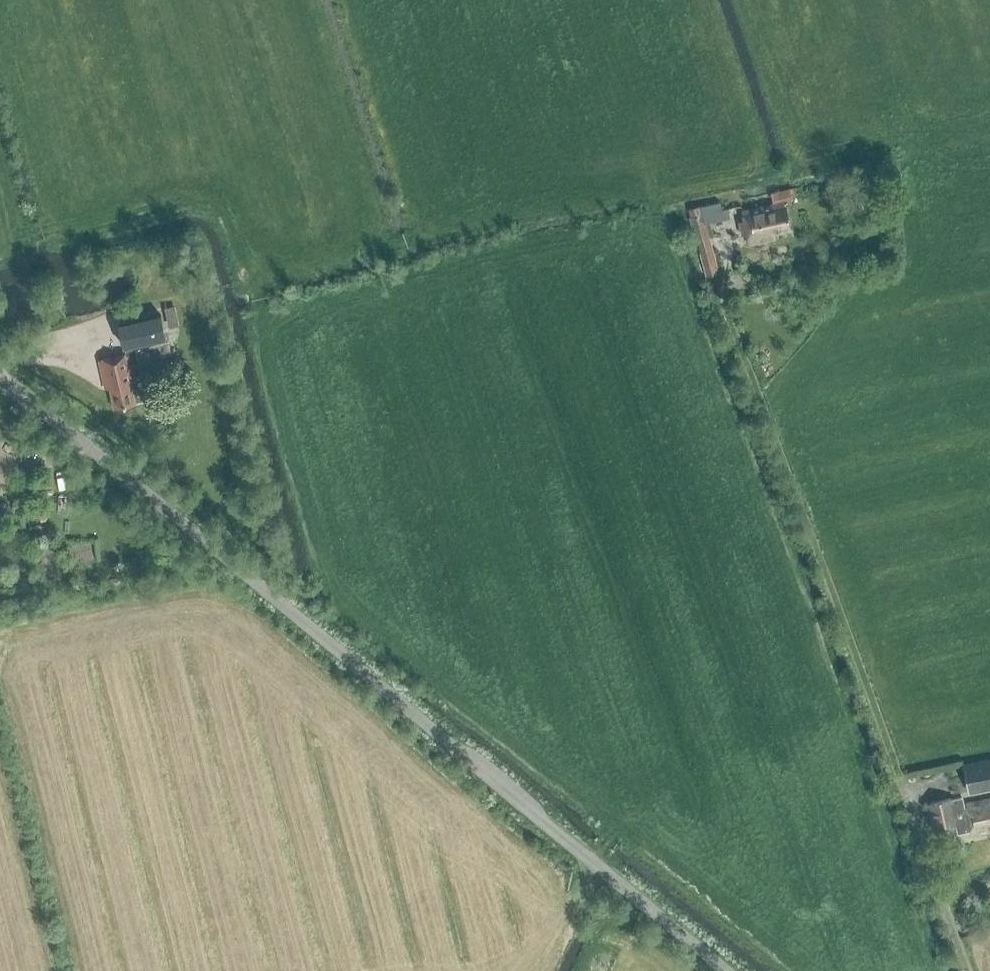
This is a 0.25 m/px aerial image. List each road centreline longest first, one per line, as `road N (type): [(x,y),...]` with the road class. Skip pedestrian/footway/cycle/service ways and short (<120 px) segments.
road 1 (unclassified): [(725,970),(0,380)]

